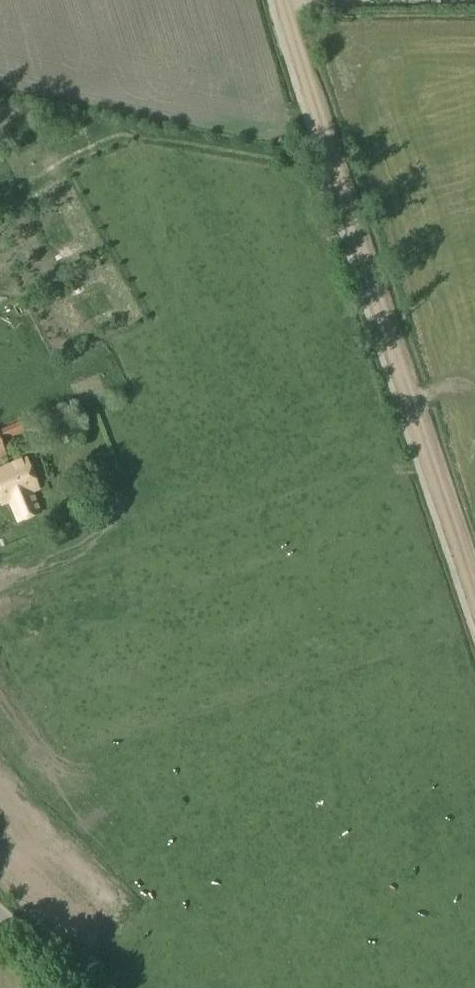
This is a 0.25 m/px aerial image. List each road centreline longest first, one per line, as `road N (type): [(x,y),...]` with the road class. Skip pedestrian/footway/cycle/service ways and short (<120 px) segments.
road 1 (track): [(282,0),(474,583)]

